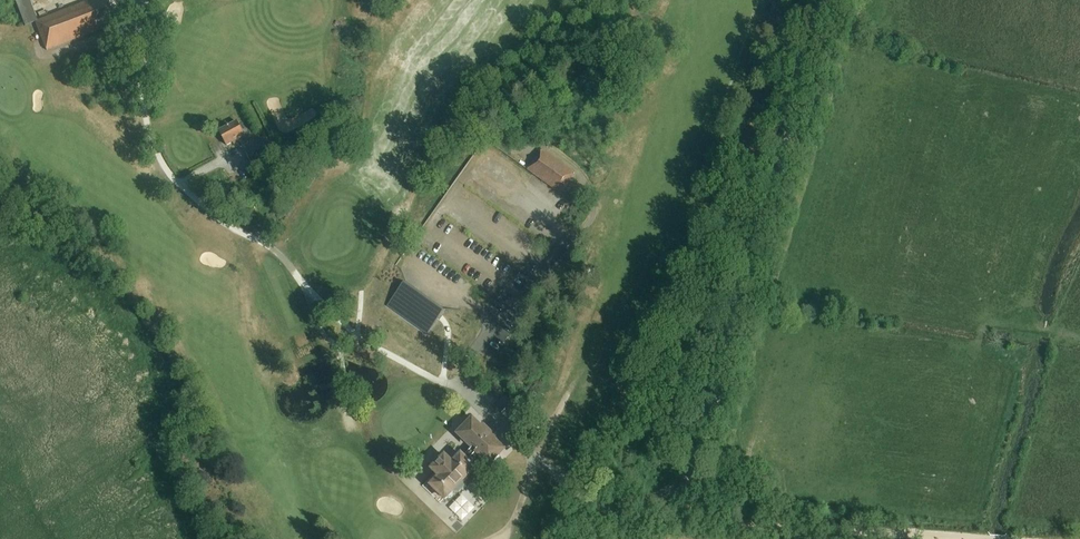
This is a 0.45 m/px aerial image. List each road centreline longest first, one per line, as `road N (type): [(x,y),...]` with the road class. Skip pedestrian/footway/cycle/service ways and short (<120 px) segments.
road 1 (unclassified): [(485,408),(590,498),(638,504),(687,477),(831,0)]
road 2 (track): [(973,538),(709,519),(691,503),(687,477)]

